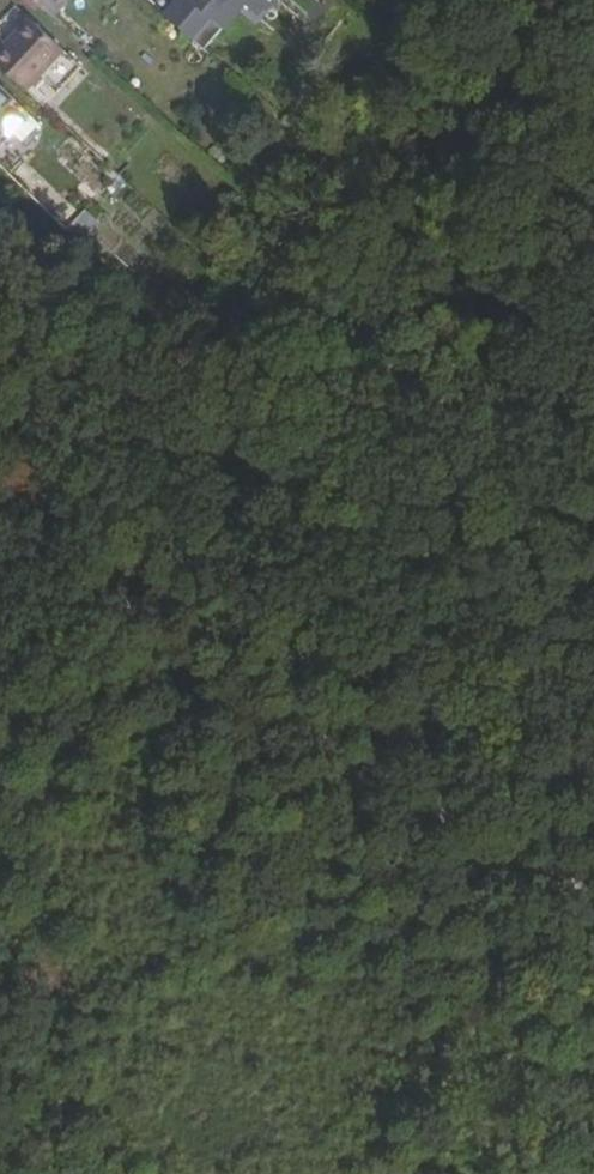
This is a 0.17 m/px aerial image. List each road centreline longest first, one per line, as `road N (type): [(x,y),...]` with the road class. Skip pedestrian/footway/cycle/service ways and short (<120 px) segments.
road 1 (track): [(0,367),(154,610),(204,664),(275,719),(593,900)]
road 2 (track): [(261,764),(201,846),(176,867),(125,846),(64,844),(0,782)]

